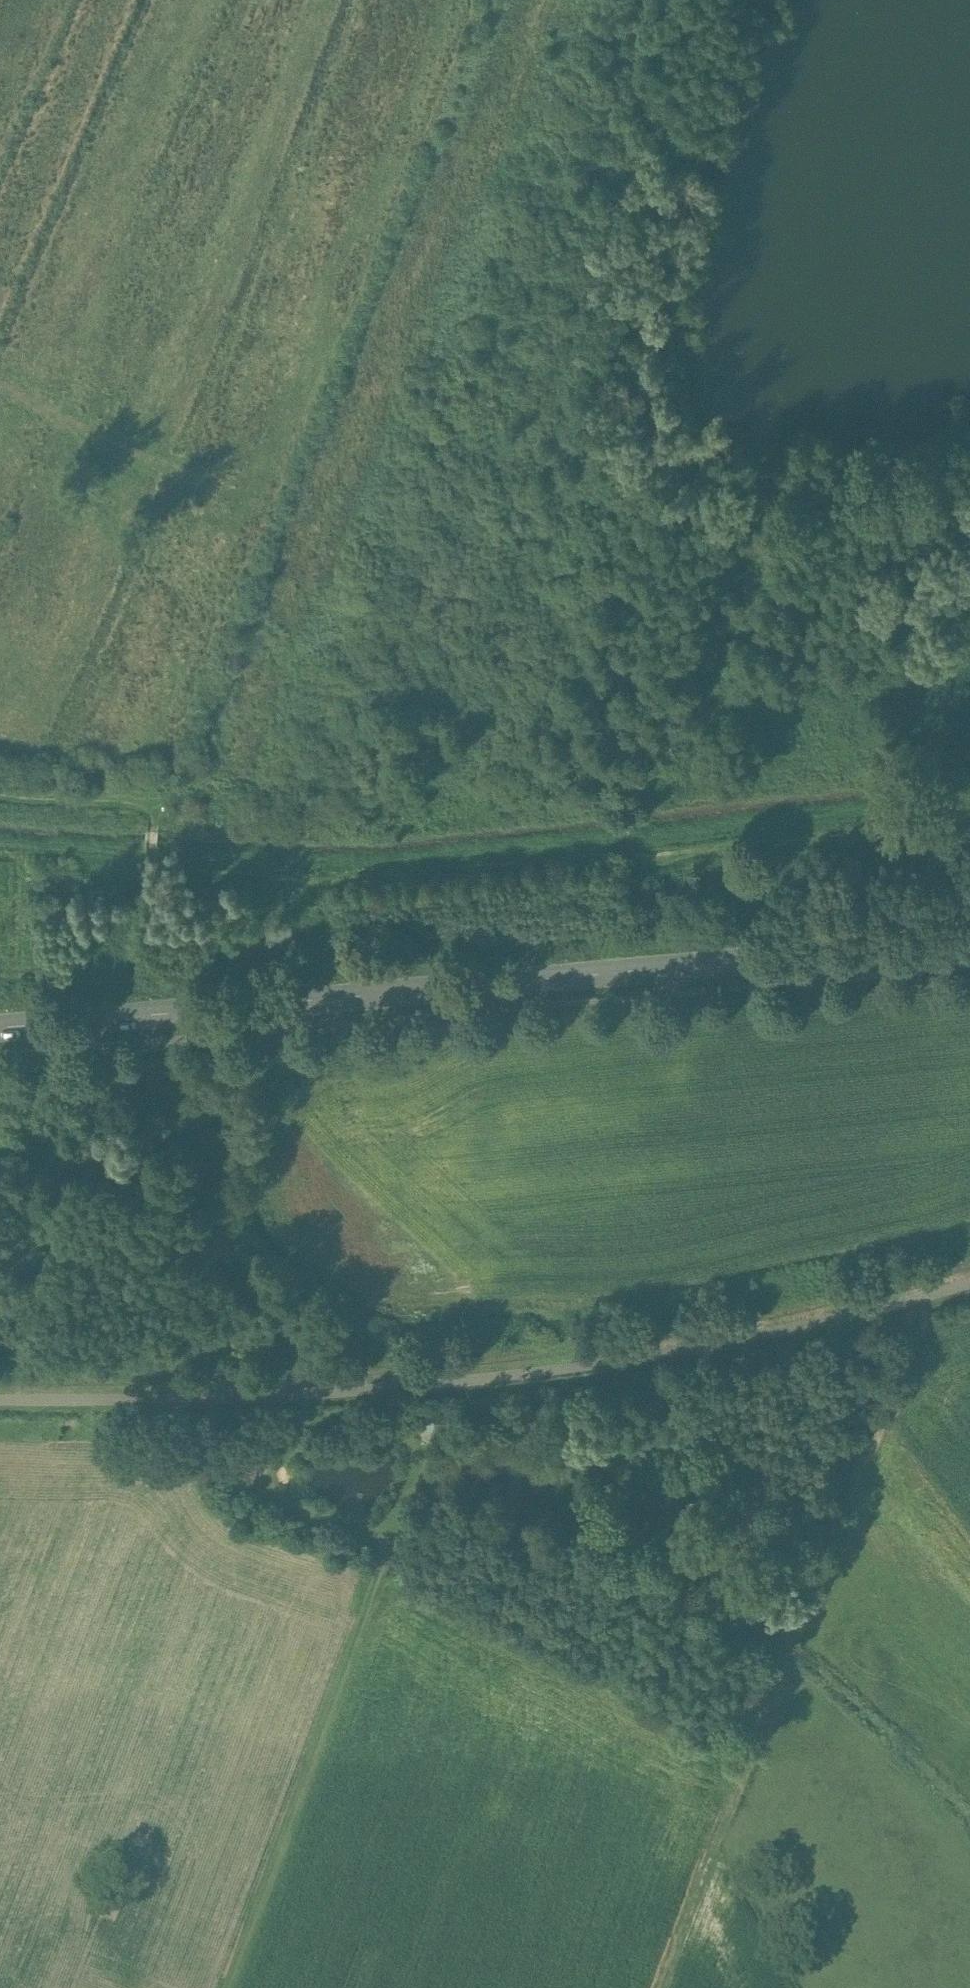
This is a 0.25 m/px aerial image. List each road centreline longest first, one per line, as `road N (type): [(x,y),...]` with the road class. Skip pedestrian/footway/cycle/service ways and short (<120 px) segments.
road 1 (primary): [(969,940),(0,1028)]
road 2 (track): [(969,821),(321,890),(160,879),(154,857)]
road 3 (track): [(654,1987),(819,1576),(914,1309),(911,1299)]
road 4 (track): [(224,1987),(390,1540)]
road 5 (track): [(600,999),(624,877),(623,801),(670,670)]
road 6 (track): [(153,828),(136,805),(0,797)]

